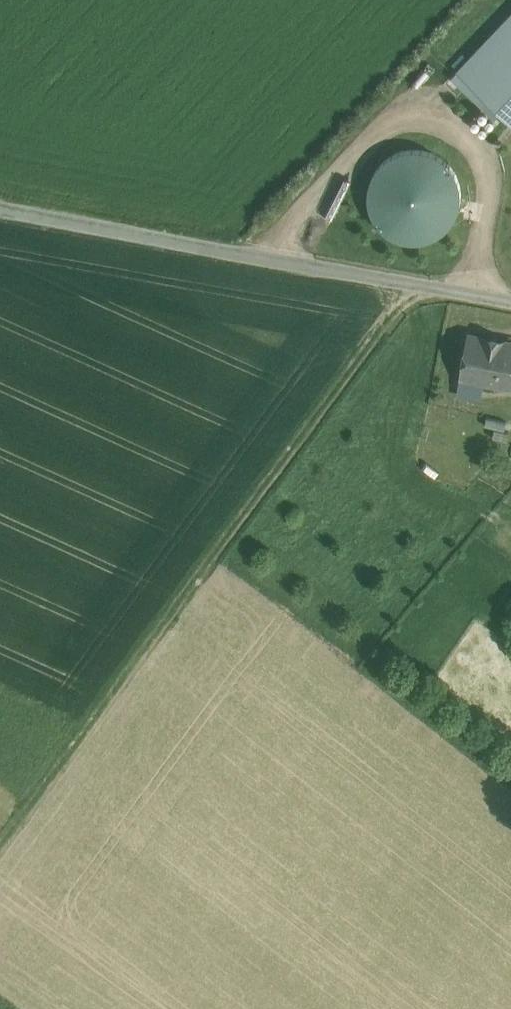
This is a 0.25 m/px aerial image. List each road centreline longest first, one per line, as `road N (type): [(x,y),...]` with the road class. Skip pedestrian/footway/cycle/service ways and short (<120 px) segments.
road 1 (track): [(0,845),(241,506),(394,308),(404,283)]
road 2 (unclassified): [(510,303),(0,209)]

